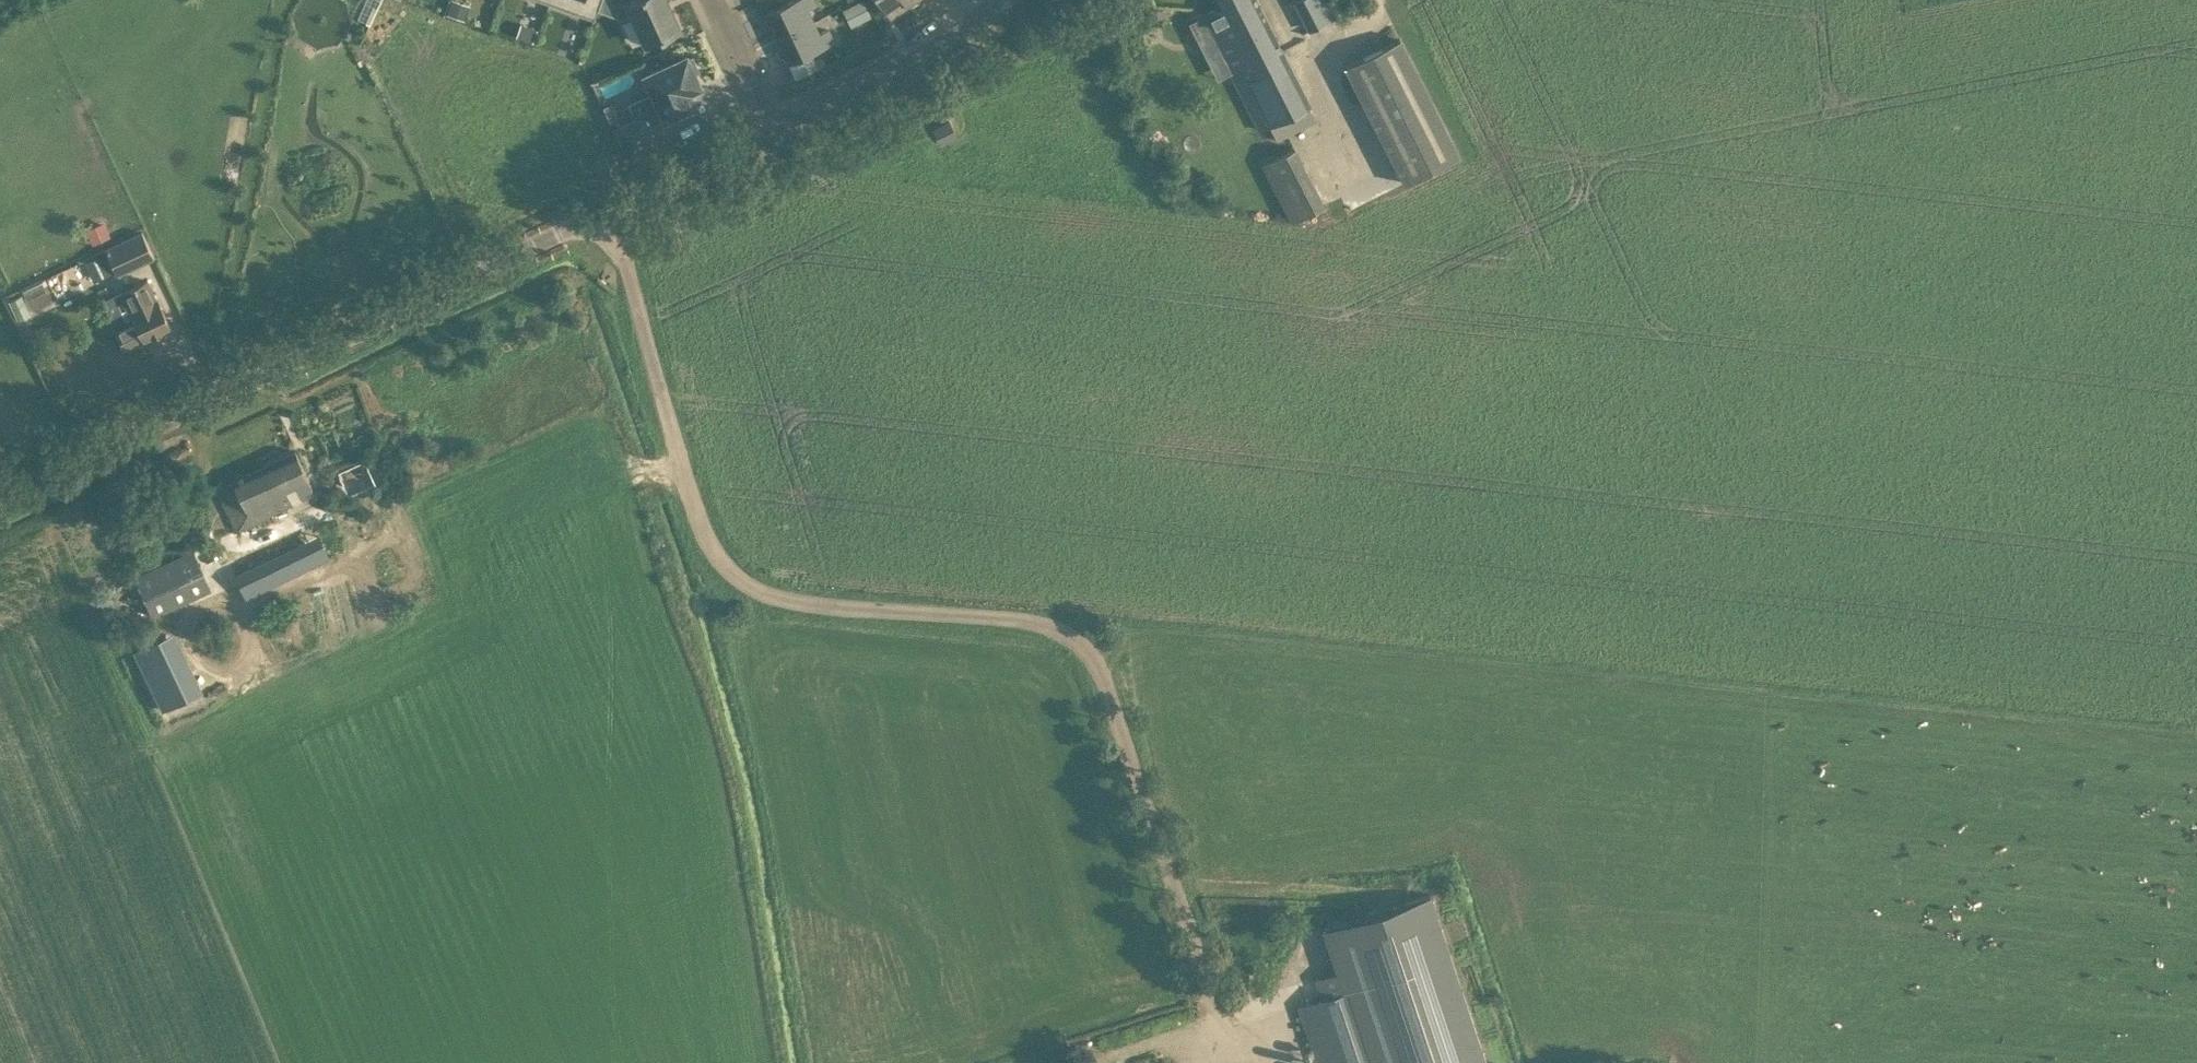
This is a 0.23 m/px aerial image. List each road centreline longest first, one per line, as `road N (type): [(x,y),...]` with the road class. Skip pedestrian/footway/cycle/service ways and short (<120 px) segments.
road 1 (unclassified): [(1084,644),(1051,623),(800,601),(765,595),(732,575),(692,497),(605,211)]
road 2 (tertiary): [(0,495),(605,211)]
road 3 (tertiary): [(775,131),(953,45),(1006,0)]
road 4 (tertiary): [(605,211),(775,131)]
road 5 (residential): [(775,131),(710,0)]

